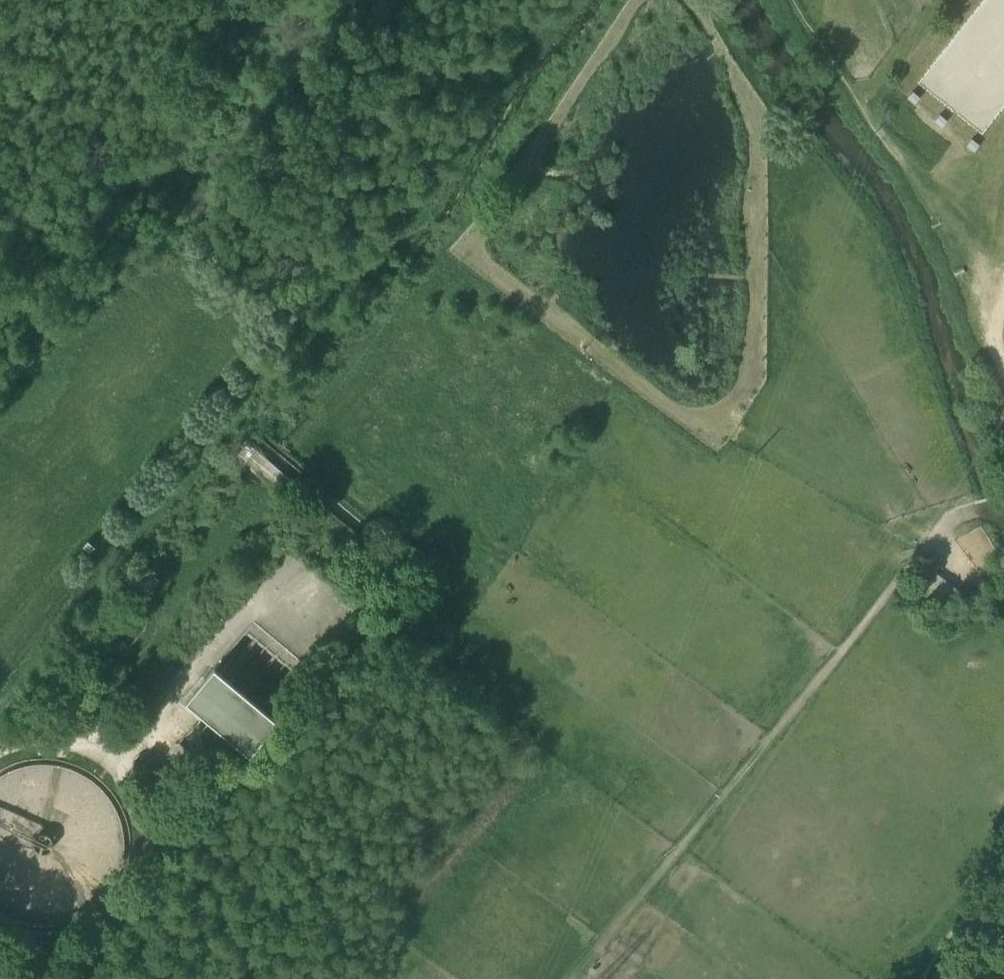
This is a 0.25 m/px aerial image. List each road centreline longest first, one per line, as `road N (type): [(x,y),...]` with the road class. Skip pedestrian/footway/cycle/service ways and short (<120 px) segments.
road 1 (track): [(0,753),(90,736),(120,761),(207,647)]

